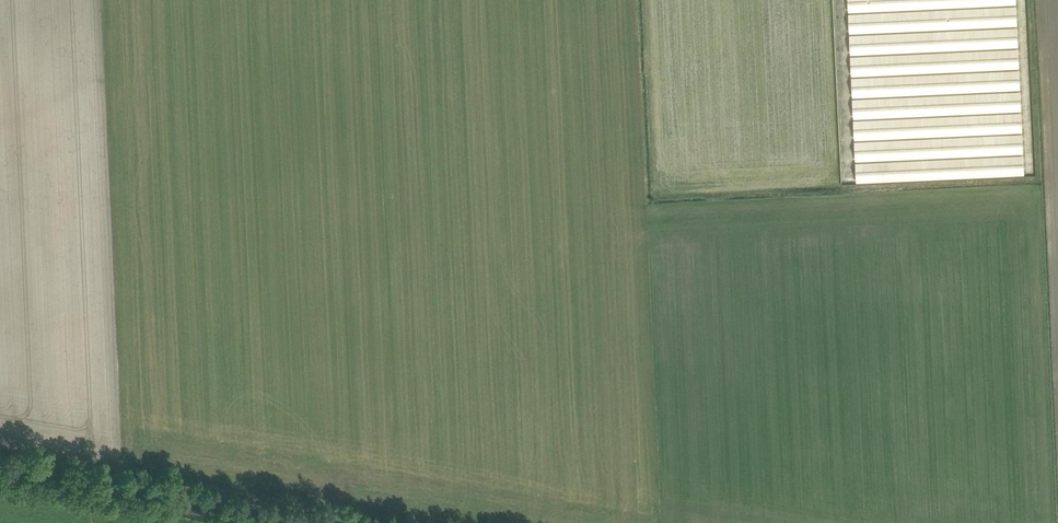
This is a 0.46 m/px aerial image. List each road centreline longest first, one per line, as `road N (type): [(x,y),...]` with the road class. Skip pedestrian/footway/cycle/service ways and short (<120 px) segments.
road 1 (track): [(0,464),(342,522)]

